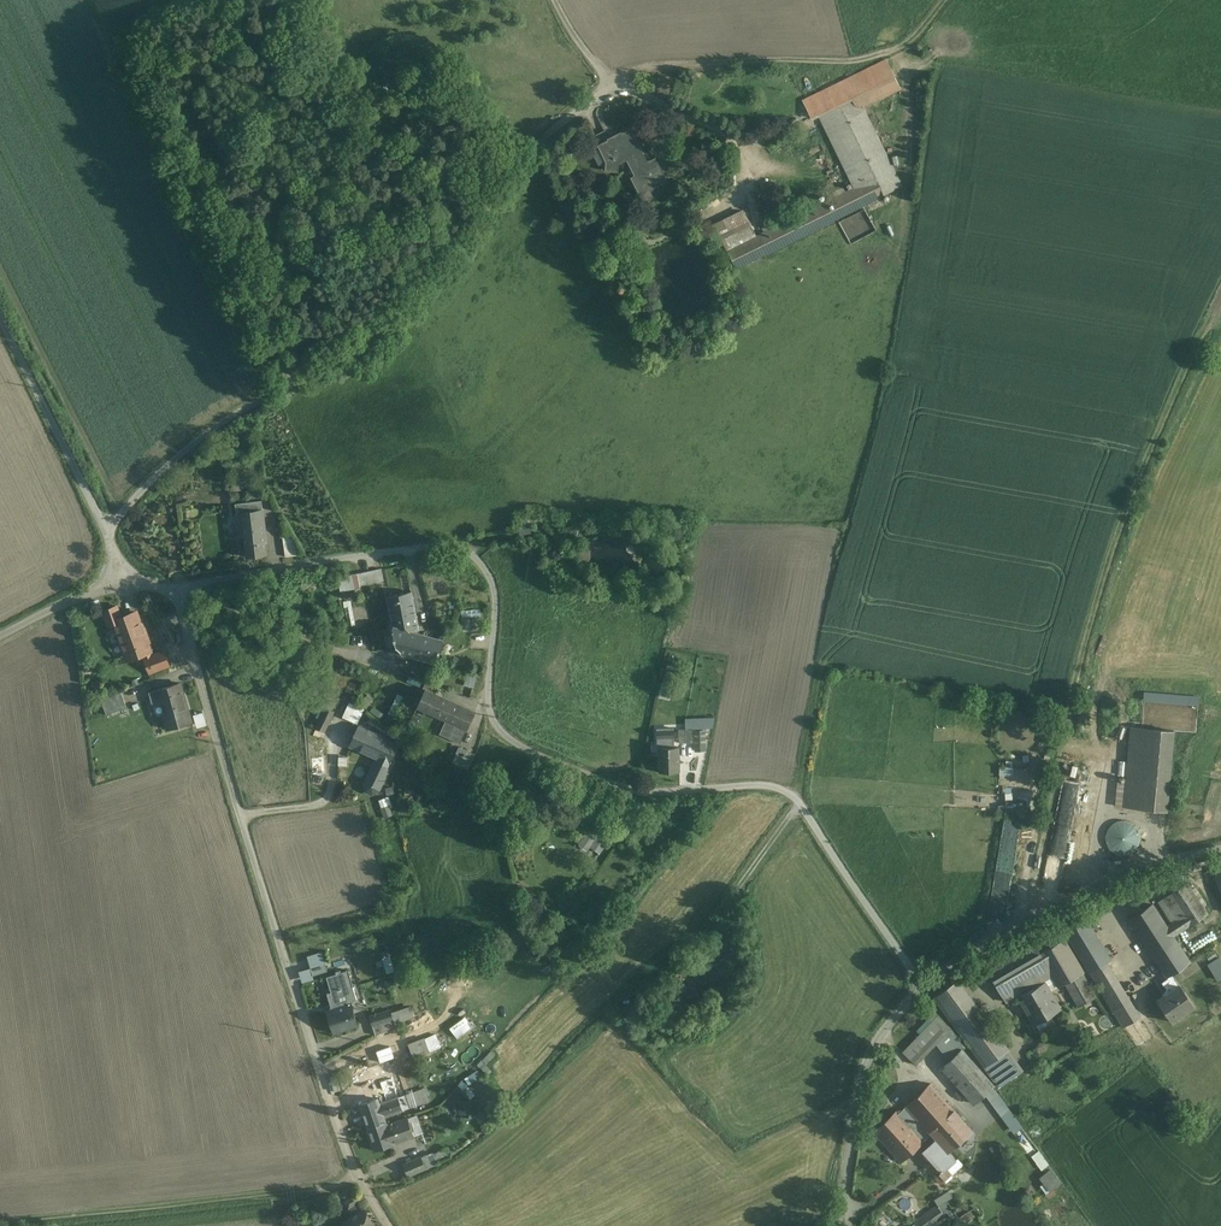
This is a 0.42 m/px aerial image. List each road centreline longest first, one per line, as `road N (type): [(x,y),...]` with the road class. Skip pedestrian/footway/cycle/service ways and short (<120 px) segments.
road 1 (unclassified): [(924,986),(800,803),(776,786),(638,791),(514,741),(490,706),(495,605),(490,579),(469,554),(433,547),(203,581),(177,592)]
road 2 (unclassified): [(107,525),(215,427),(332,364),(406,306),(458,257),(538,142),(615,85)]
road 3 (unclassified): [(390,1225),(336,1121),(177,592)]
road 4 (track): [(1022,923),(1078,671),(1125,511),(1209,326)]
road 5 (track): [(0,1223),(360,1176)]
road 6 (track): [(944,0),(912,40),(875,56),(655,66),(615,85)]
road 7 (unclassified): [(924,986),(1022,923),(1220,848)]
road 8 (unclassified): [(836,1225),(862,1072),(924,986)]
road 9 (unclassified): [(107,525),(0,317)]
road 10 (unclassified): [(123,581),(0,636)]
road 11 (track): [(800,803),(725,905)]

